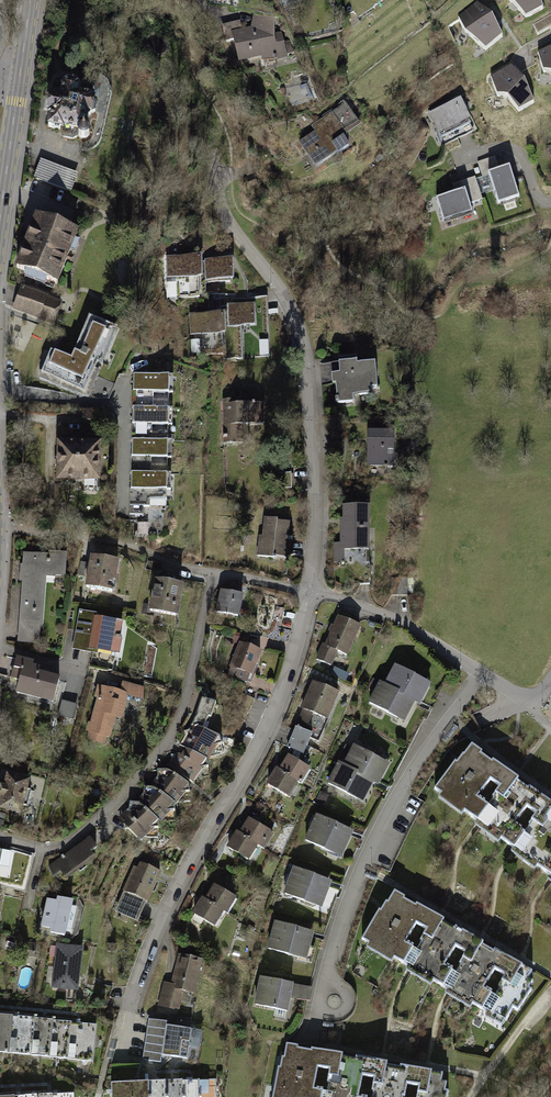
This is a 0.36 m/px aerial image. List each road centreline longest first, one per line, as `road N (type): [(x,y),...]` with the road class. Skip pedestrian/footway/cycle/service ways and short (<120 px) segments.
road 1 (residential): [(309,593),(294,668),(269,728),(149,947),(129,1037)]
road 2 (residential): [(232,164),(214,185),(215,204),(274,284),(302,364),(314,444),(309,593)]
road 3 (residential): [(0,838),(41,850),(78,839),(170,741),(212,569)]
road 4 (residential): [(484,675),(406,777),(357,876),(320,997)]
road 5 (residential): [(309,593),(397,618),(484,675)]
road 6 (tertiary): [(21,64),(0,218)]
road 7 (track): [(550,991),(471,1096)]
road 8 (residential): [(550,201),(544,203),(522,157),(506,146),(457,160)]

